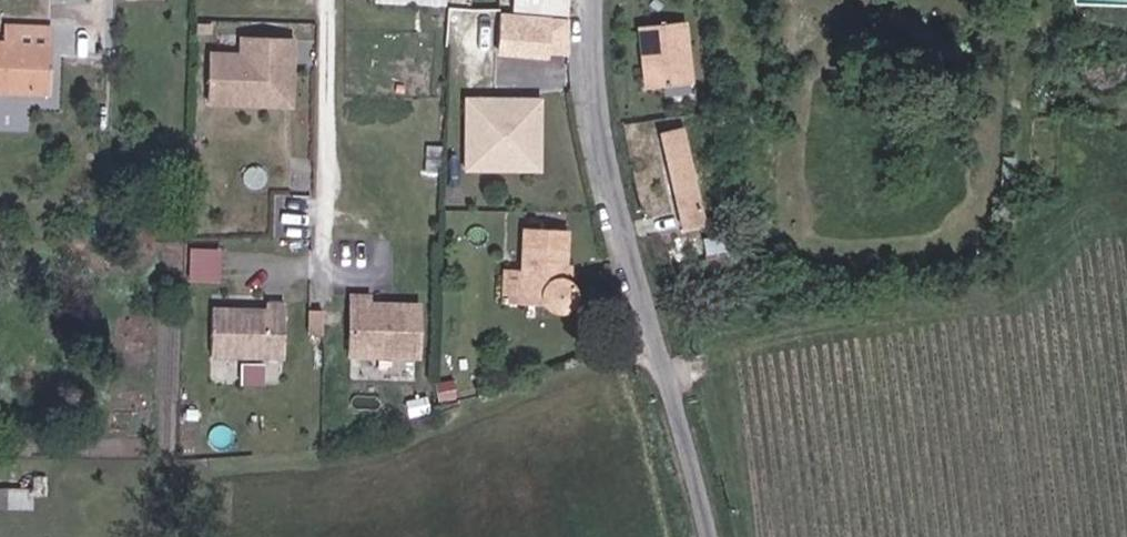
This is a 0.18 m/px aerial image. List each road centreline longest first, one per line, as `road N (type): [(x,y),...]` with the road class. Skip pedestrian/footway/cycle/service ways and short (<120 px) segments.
road 1 (unclassified): [(713,536),(604,142),(594,0)]

